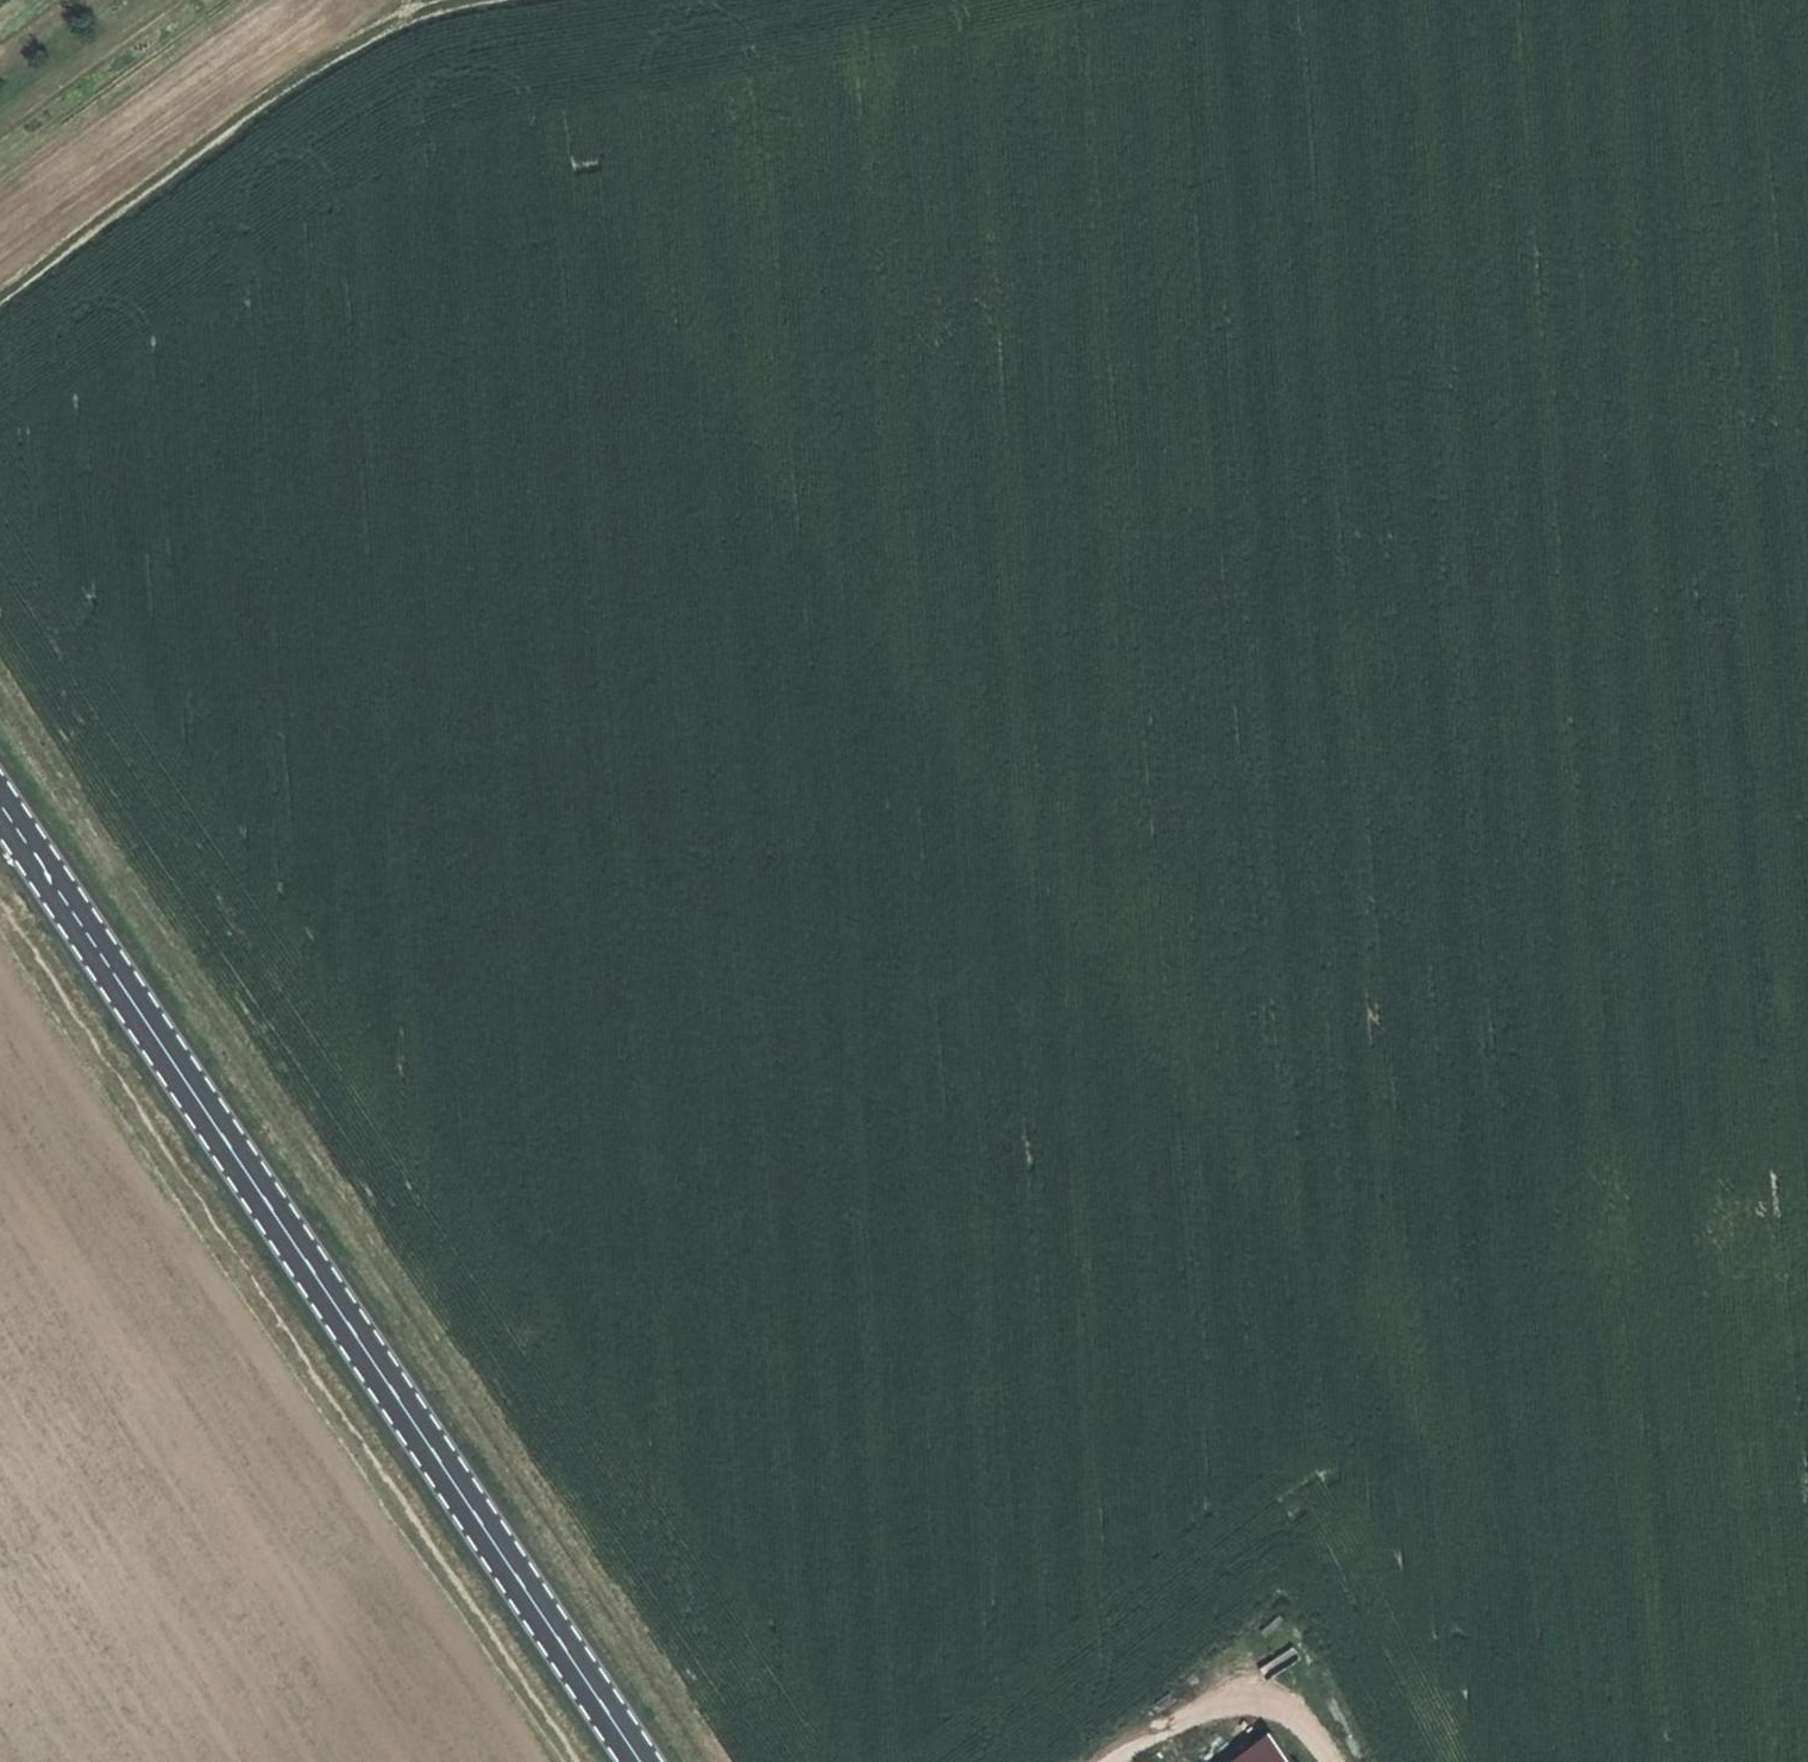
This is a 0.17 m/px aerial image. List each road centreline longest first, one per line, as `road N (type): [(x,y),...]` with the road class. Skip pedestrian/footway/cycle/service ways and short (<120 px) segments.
road 1 (secondary): [(649,1761),(0,801)]
road 2 (track): [(0,286),(412,0)]

